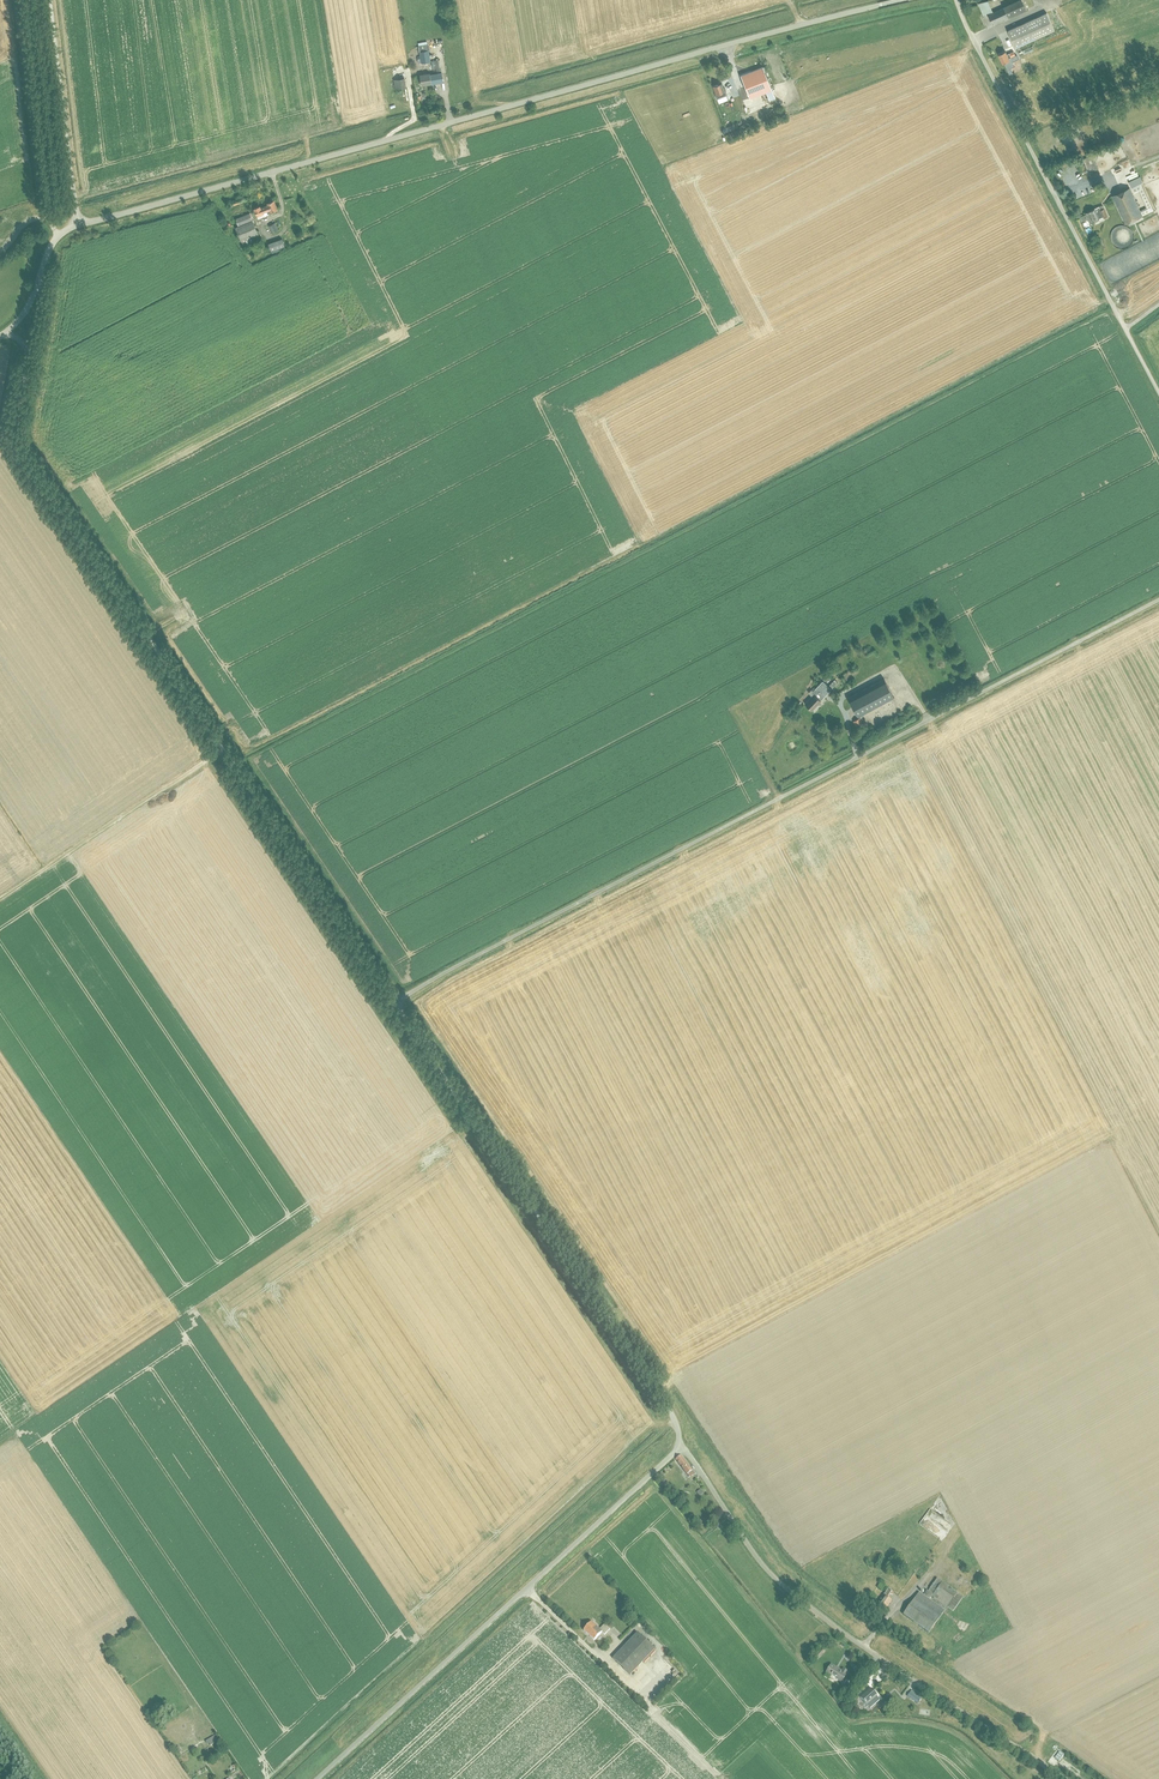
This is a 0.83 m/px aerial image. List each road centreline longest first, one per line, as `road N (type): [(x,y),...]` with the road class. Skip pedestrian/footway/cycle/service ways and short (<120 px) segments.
road 1 (unclassified): [(393,1002),(1158,599)]
road 2 (tertiary): [(81,223),(899,0)]
road 3 (unclassified): [(393,1002),(19,447),(16,415),(30,351)]
road 4 (track): [(280,1778),(673,1420)]
road 5 (unclassified): [(677,1447),(666,1406),(393,1002)]
road 6 (unclassified): [(1063,1778),(792,1595),(677,1447)]
road 7 (unclassified): [(315,1778),(677,1447)]
road 8 (unclassified): [(1158,392),(957,0)]
road 9 (unclassified): [(81,223),(51,0)]

